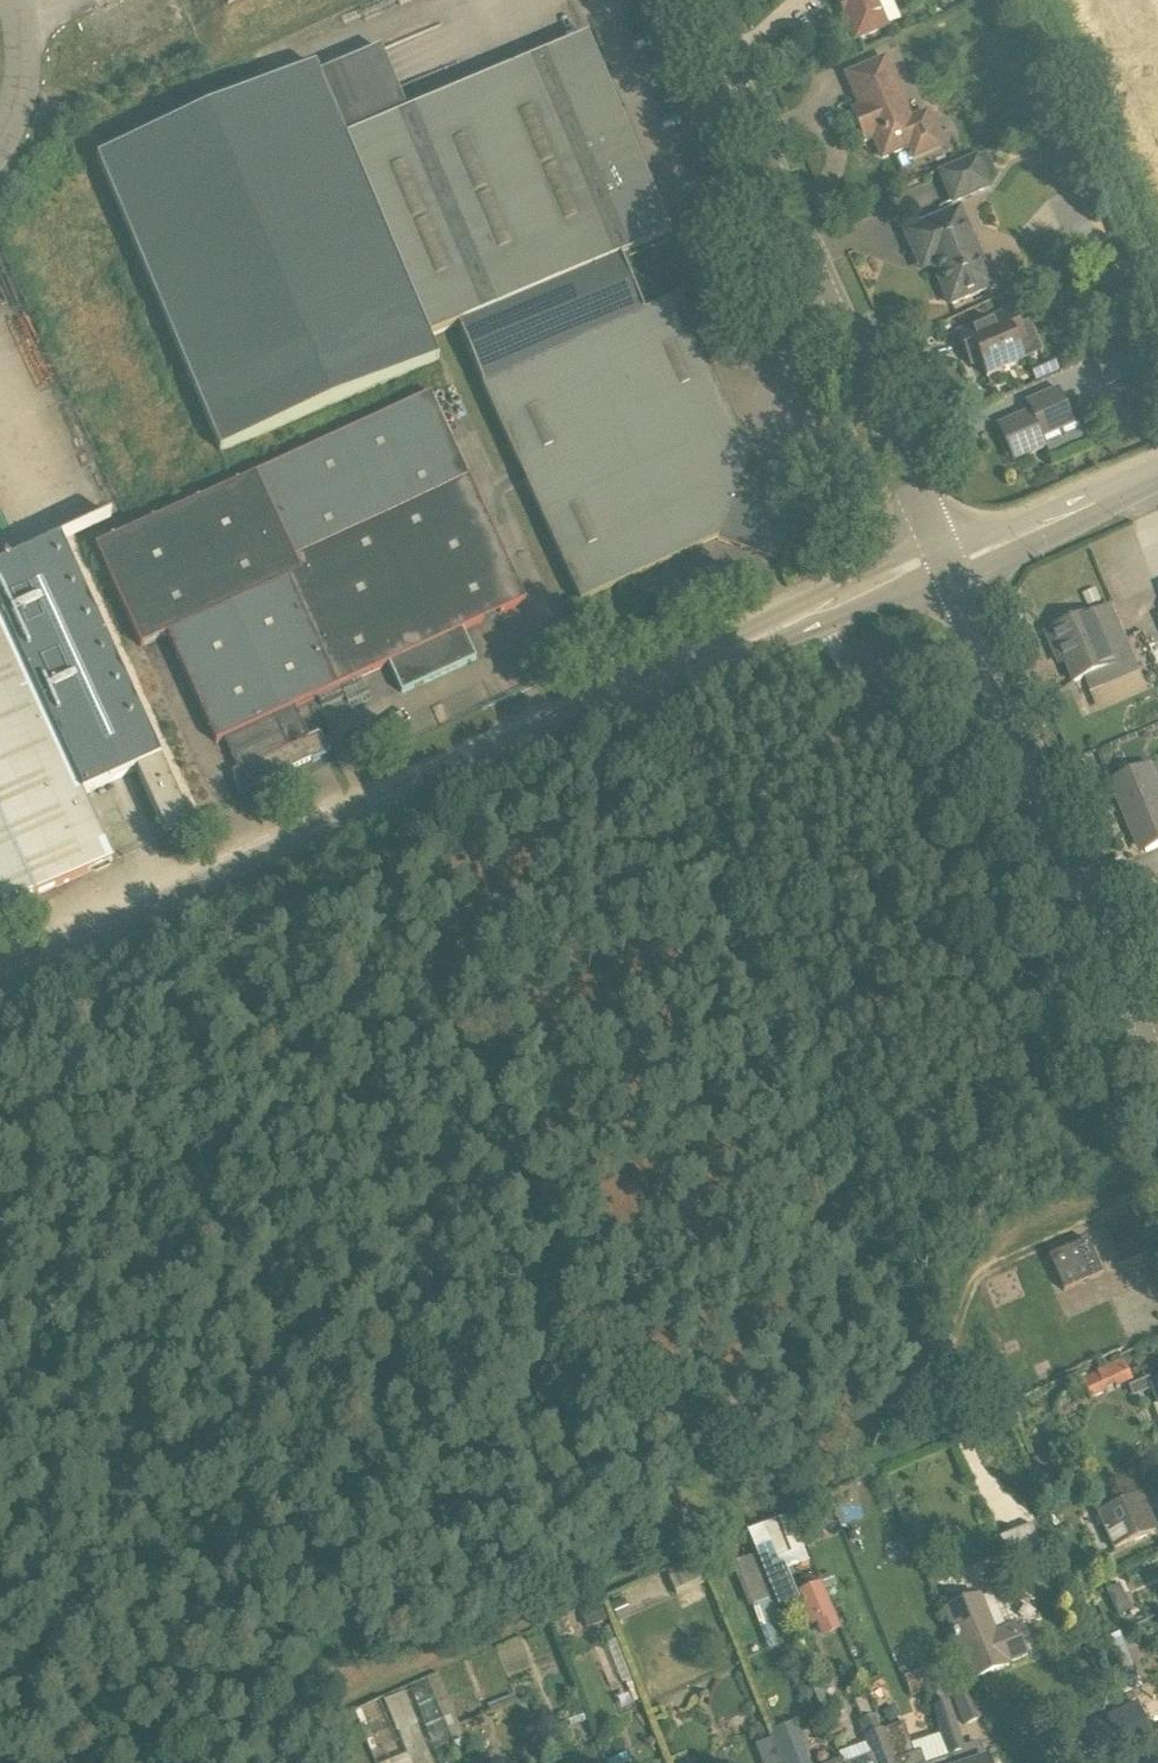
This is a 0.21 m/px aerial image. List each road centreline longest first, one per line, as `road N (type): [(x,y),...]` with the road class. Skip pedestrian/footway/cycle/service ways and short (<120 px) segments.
road 1 (unclassified): [(0,978),(946,560)]
road 2 (unclassified): [(946,560),(708,0)]
road 3 (unclassified): [(1157,1060),(946,560)]
road 4 (unclassified): [(946,560),(1157,474)]
road 5 (unclassified): [(16,0),(24,69),(0,140)]

